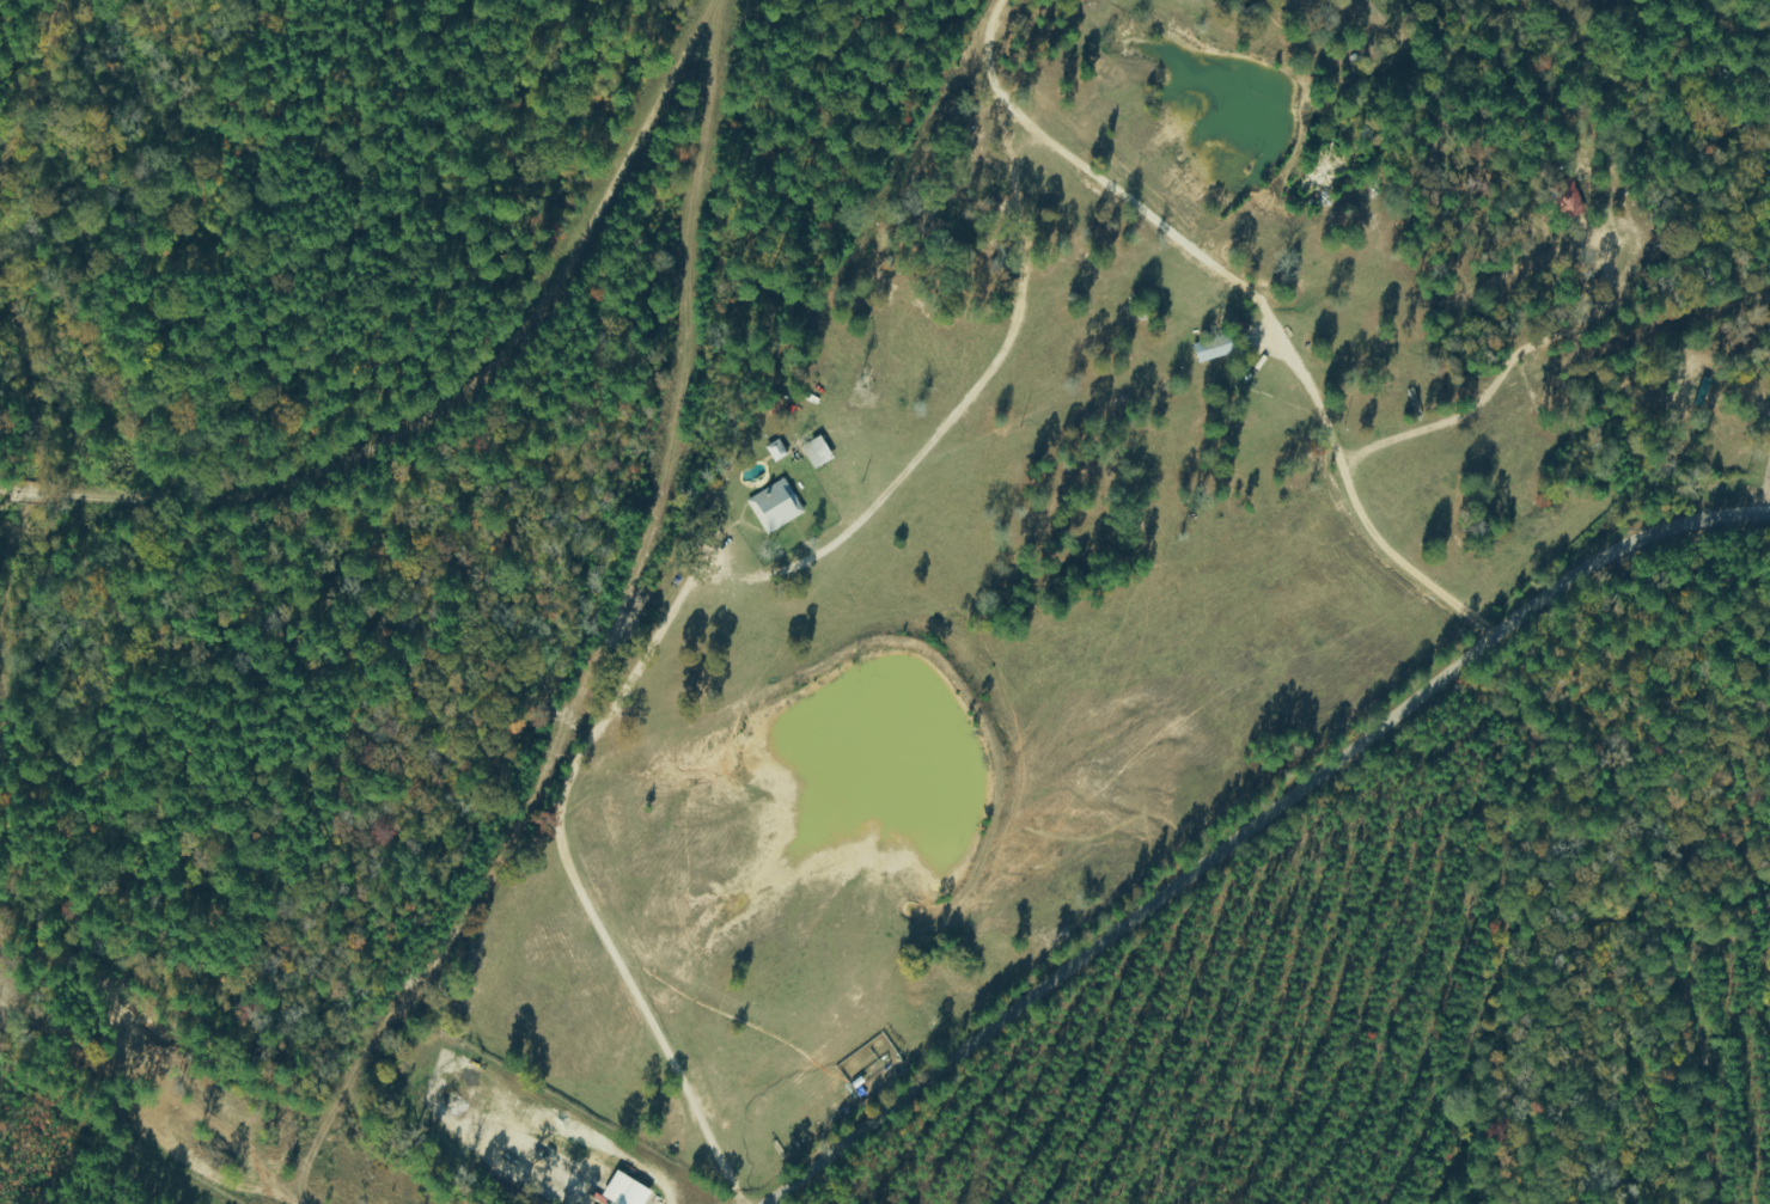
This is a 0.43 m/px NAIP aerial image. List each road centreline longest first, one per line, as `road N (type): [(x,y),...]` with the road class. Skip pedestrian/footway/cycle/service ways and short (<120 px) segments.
road 1 (residential): [(1769,506),(1465,656),(767,1203)]
road 2 (residential): [(0,462),(165,471),(336,436),(478,359),(579,257),(649,127),(691,0)]

